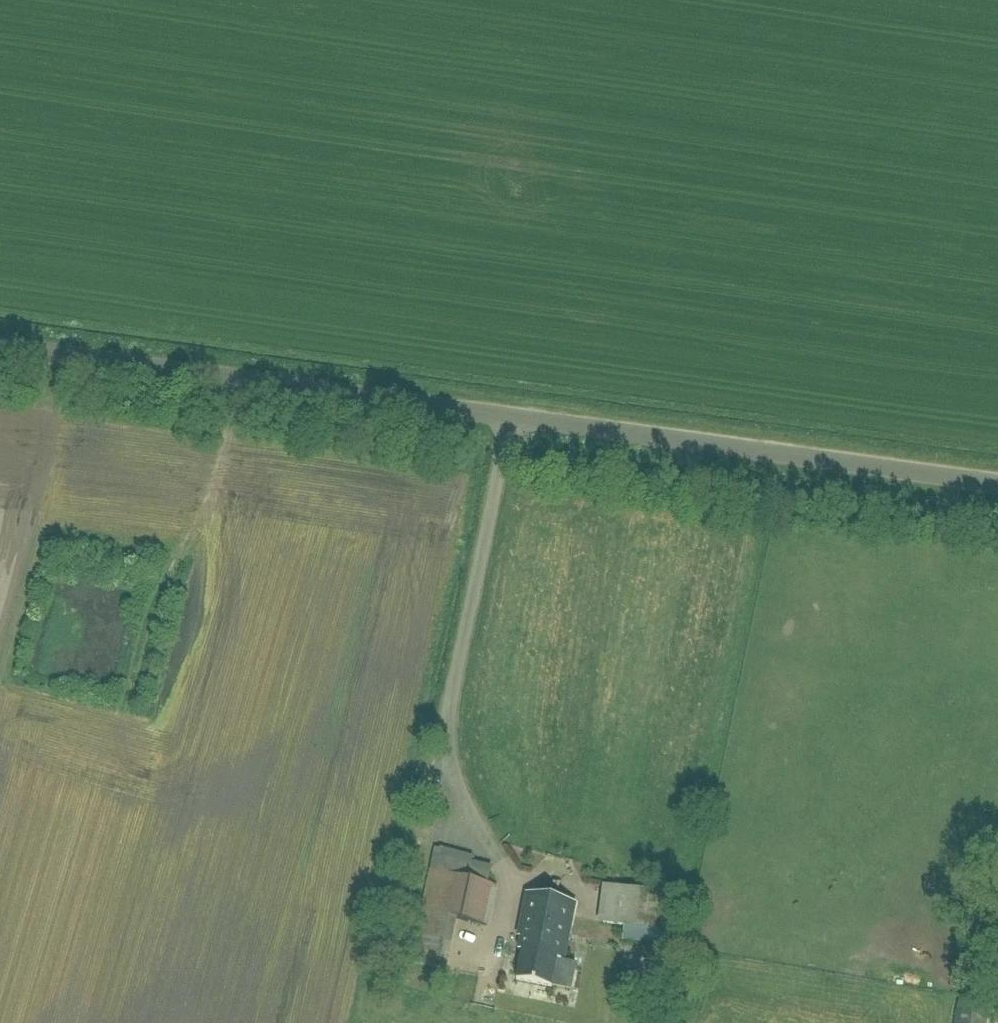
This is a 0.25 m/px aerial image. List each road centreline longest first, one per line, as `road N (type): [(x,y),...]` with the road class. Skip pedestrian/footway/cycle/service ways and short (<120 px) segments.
road 1 (unclassified): [(0,343),(997,483)]

